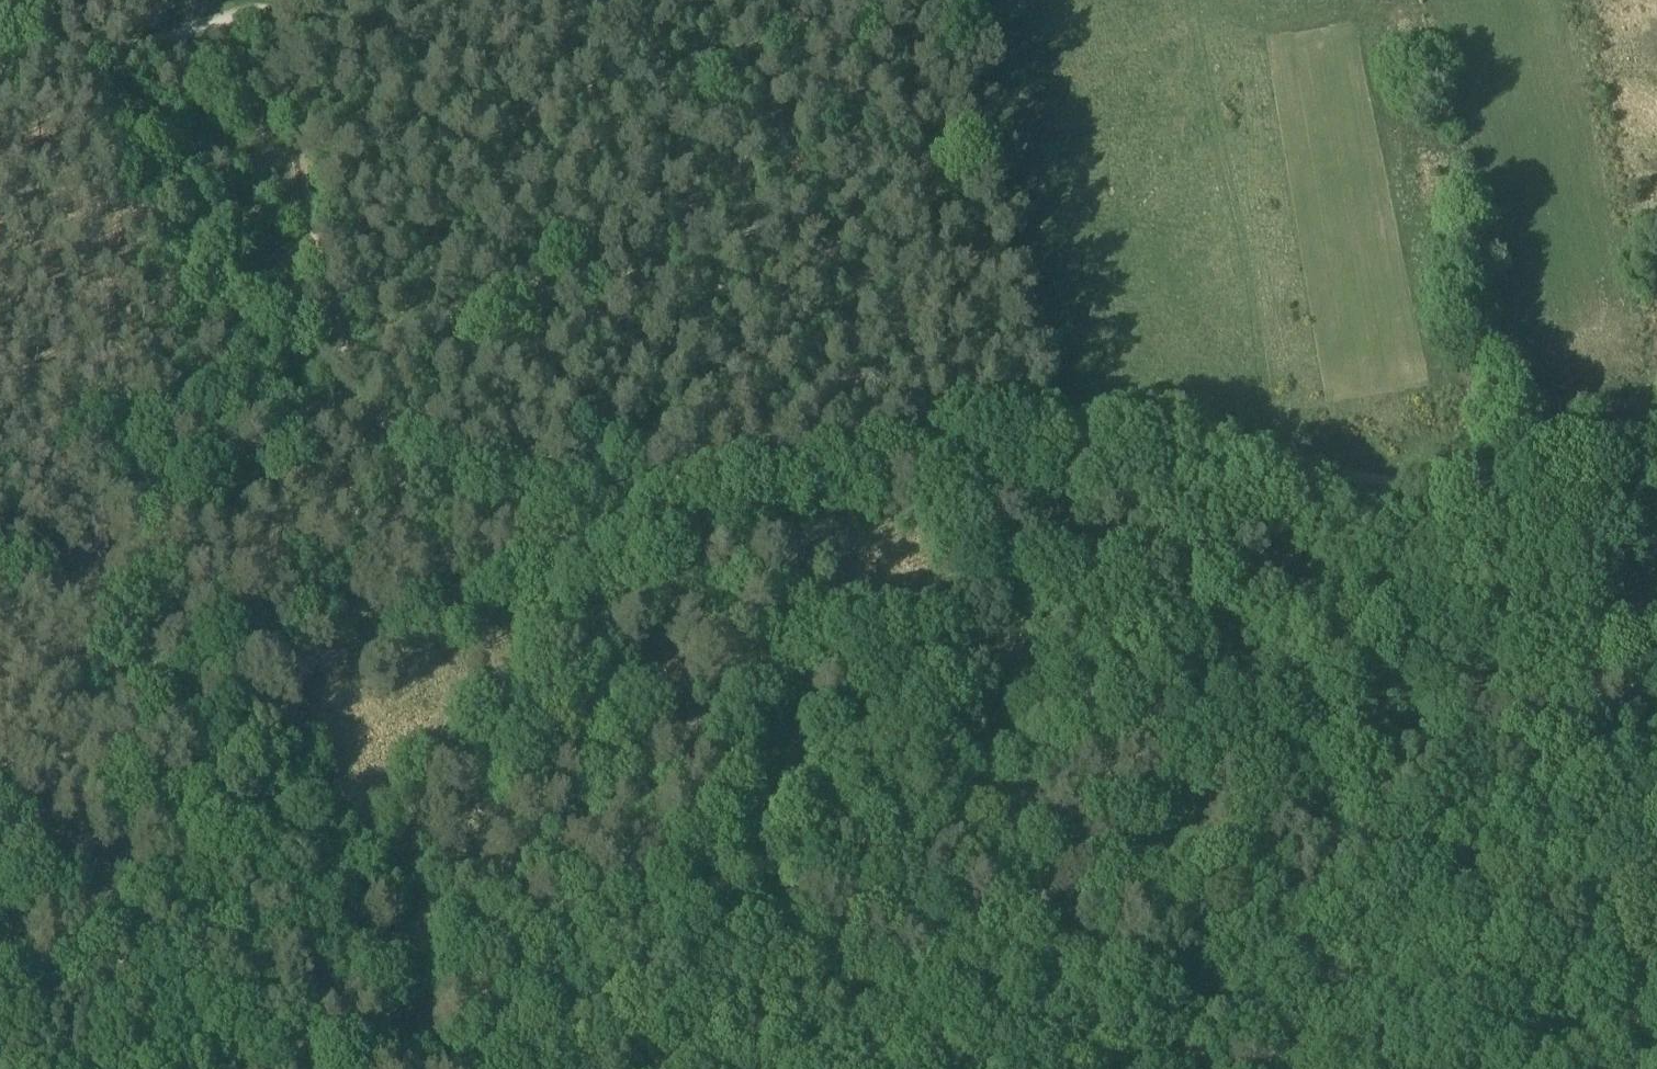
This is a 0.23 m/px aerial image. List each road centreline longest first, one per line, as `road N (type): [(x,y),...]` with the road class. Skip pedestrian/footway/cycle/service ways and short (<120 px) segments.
road 1 (track): [(1656,442),(1457,483),(1352,479),(1055,437),(910,439),(612,478),(559,472),(350,412)]
road 2 (track): [(350,412),(305,192),(305,151),(266,12)]
road 3 (track): [(0,416),(238,397),(350,412)]
road 4 (track): [(0,66),(326,0)]

